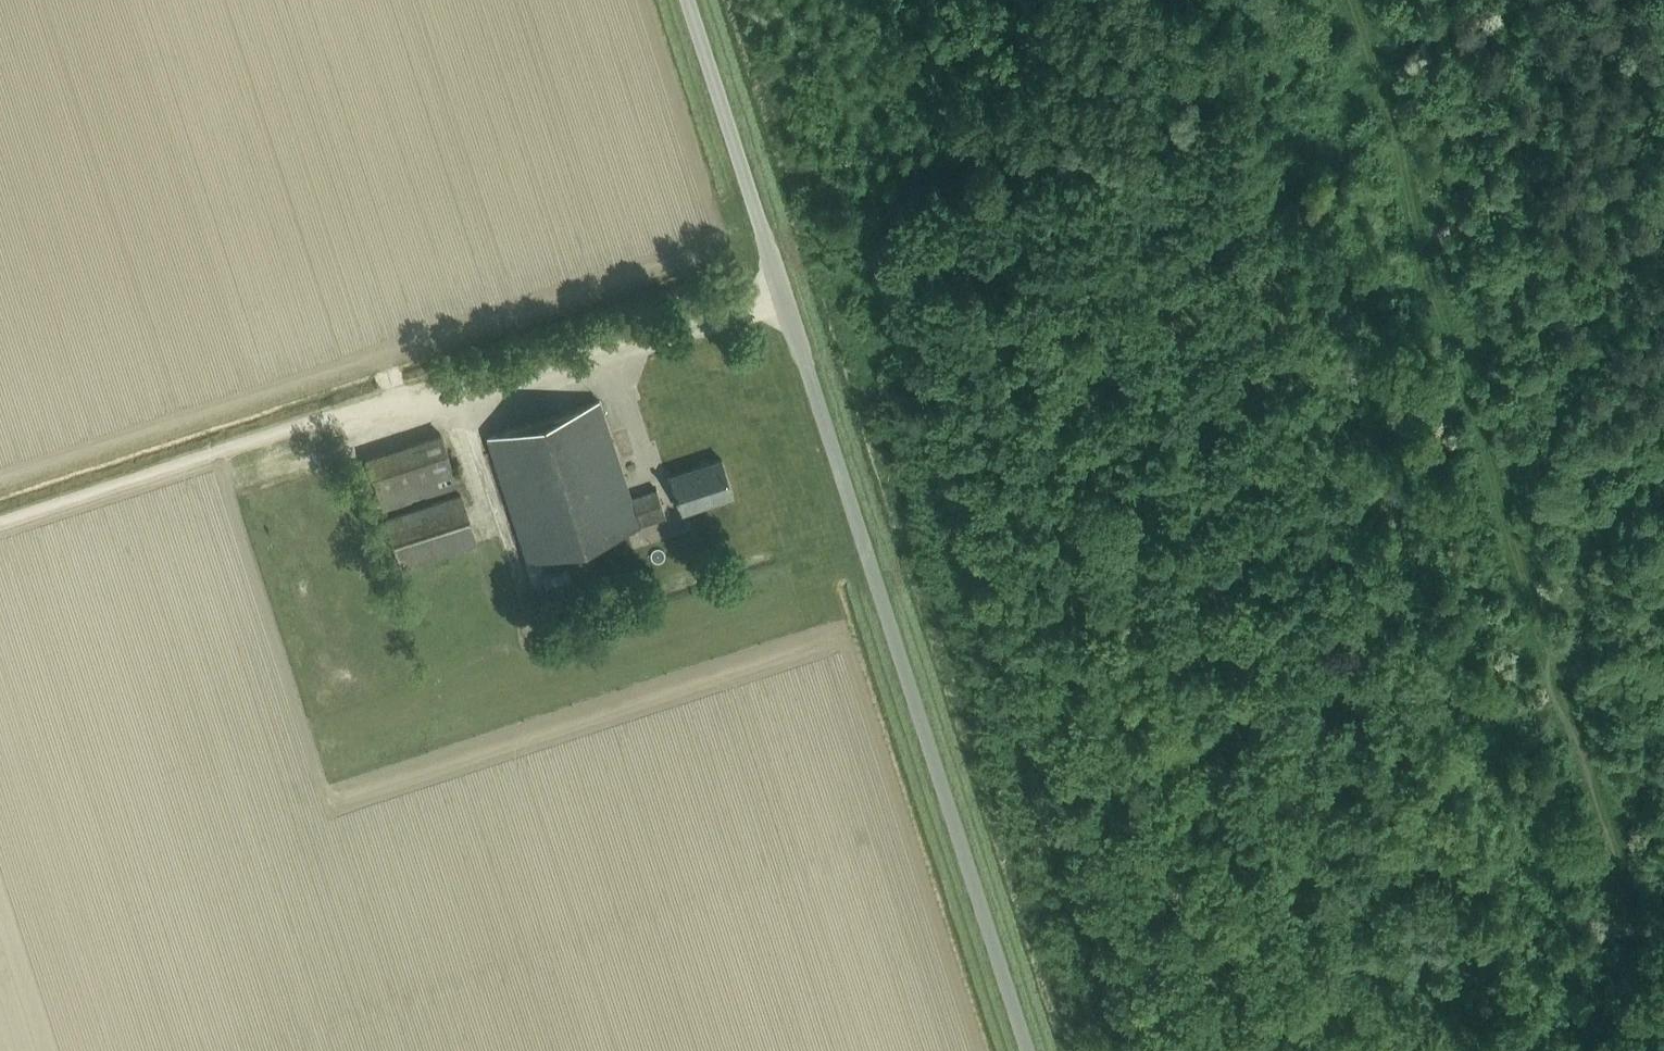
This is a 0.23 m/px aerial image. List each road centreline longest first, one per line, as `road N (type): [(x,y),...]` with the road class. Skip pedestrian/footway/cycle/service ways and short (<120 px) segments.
road 1 (unclassified): [(1026,1050),(686,0)]
road 2 (track): [(1551,658),(1350,0)]
road 3 (track): [(1551,658),(1663,1021)]

